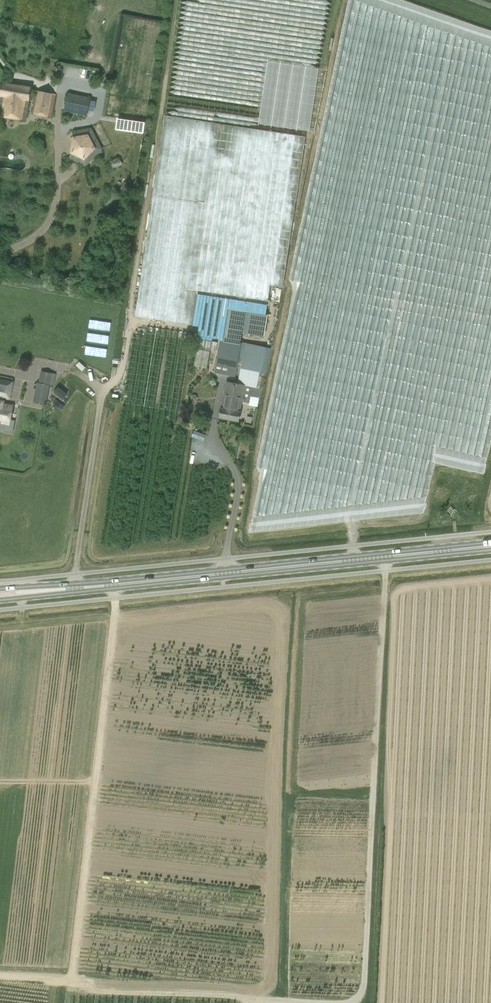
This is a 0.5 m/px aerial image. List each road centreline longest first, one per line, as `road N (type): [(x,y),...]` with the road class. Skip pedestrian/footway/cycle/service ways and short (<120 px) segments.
road 1 (primary): [(0,596),(490,548)]

